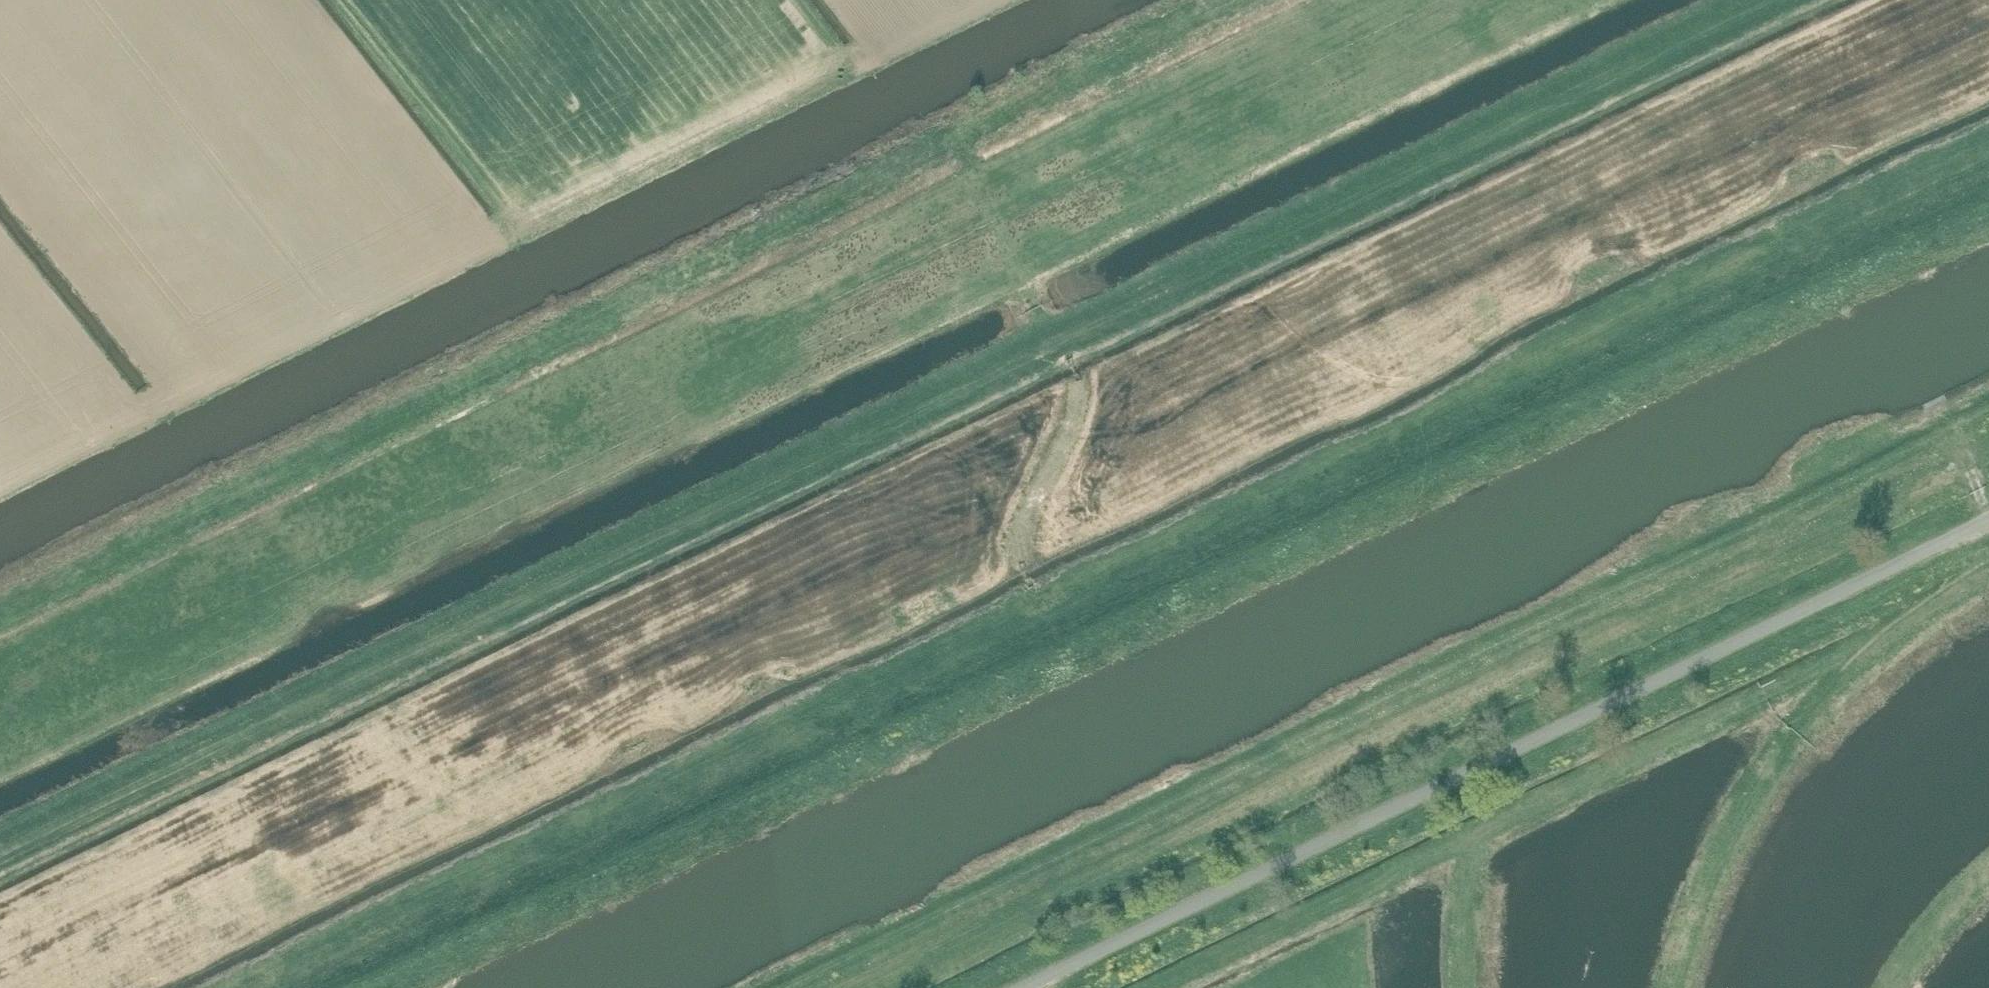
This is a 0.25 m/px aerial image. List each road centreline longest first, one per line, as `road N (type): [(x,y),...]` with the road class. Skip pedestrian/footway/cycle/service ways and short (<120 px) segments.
road 1 (track): [(0,848),(1771,0)]
road 2 (unclassified): [(1029,987),(1988,521)]

